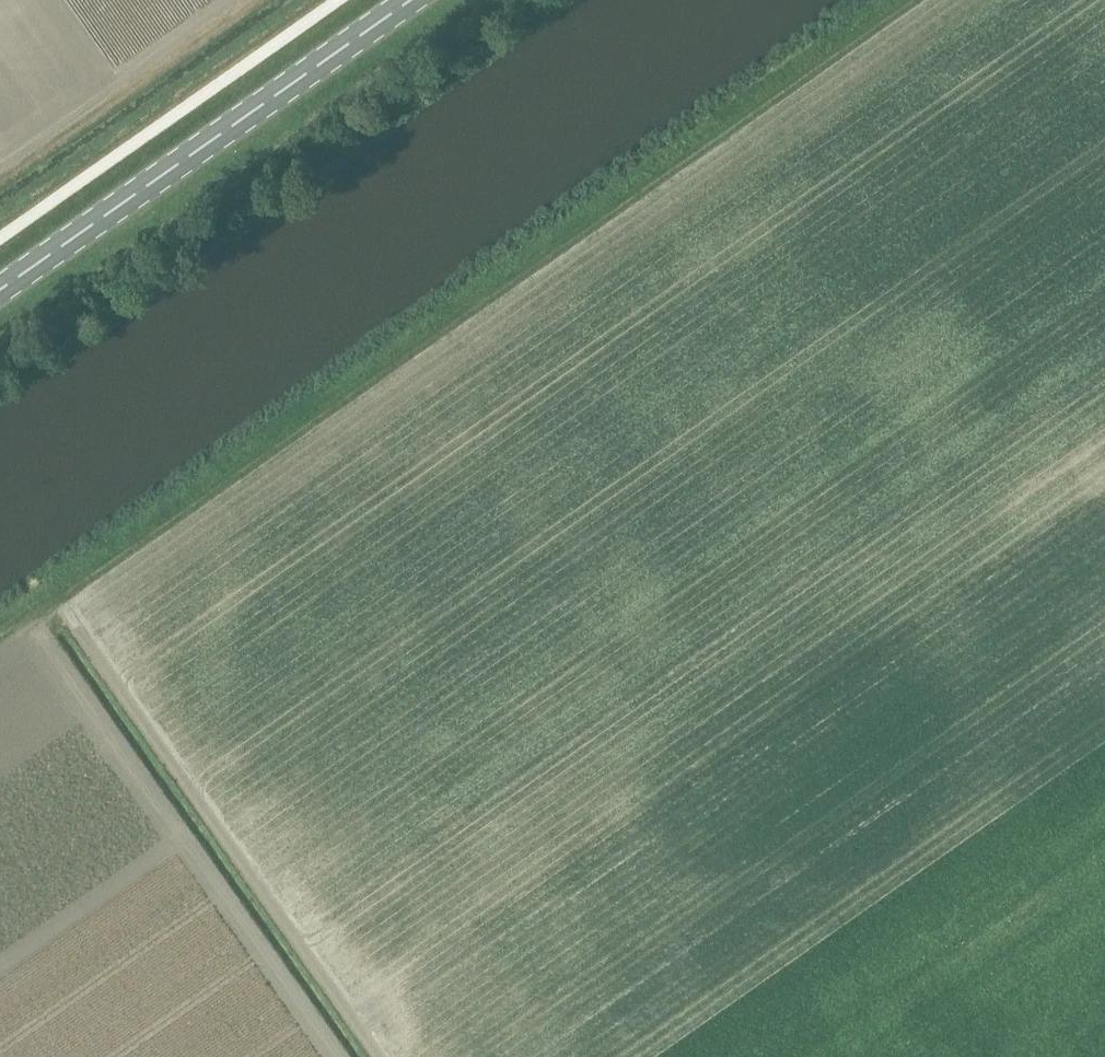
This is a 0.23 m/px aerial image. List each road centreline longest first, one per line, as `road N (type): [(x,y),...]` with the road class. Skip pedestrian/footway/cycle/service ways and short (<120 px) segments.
road 1 (primary): [(0,291),(411,0)]

